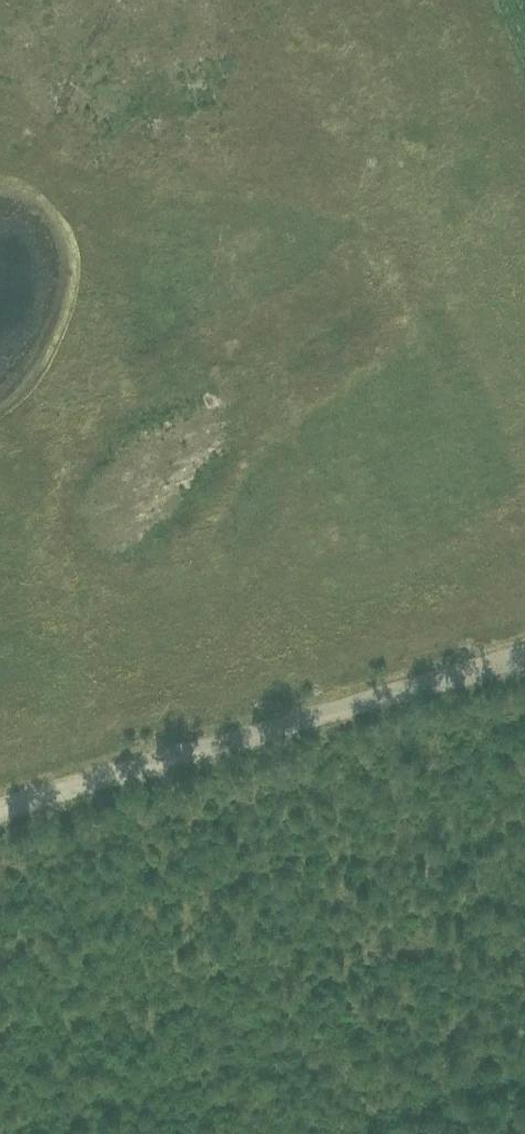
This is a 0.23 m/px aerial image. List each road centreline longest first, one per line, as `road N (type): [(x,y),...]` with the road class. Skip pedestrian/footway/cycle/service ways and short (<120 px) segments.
road 1 (track): [(524,645),(0,797)]

